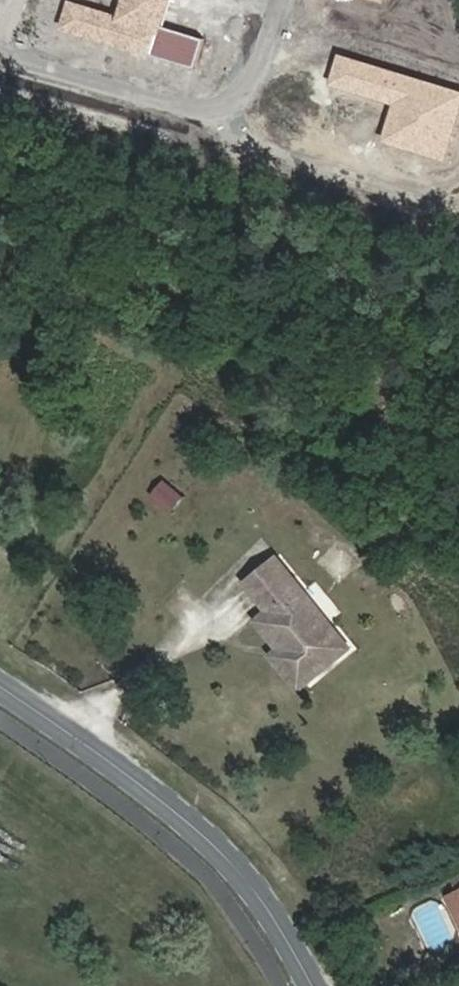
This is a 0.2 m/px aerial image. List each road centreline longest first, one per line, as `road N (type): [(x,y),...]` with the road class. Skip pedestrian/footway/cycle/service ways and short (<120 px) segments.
road 1 (tertiary): [(306,985),(260,902),(217,849),(108,758),(0,687)]
road 2 (residential): [(277,0),(255,74),(229,105),(195,113),(0,56)]

